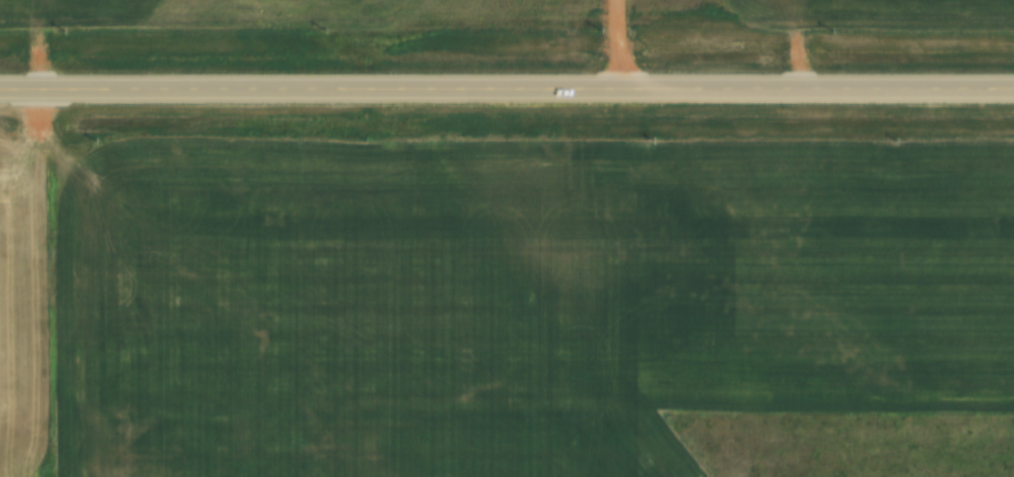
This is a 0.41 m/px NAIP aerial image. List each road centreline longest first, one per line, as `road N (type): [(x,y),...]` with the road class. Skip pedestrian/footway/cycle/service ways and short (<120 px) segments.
road 1 (residential): [(0,90),(1013,87)]

